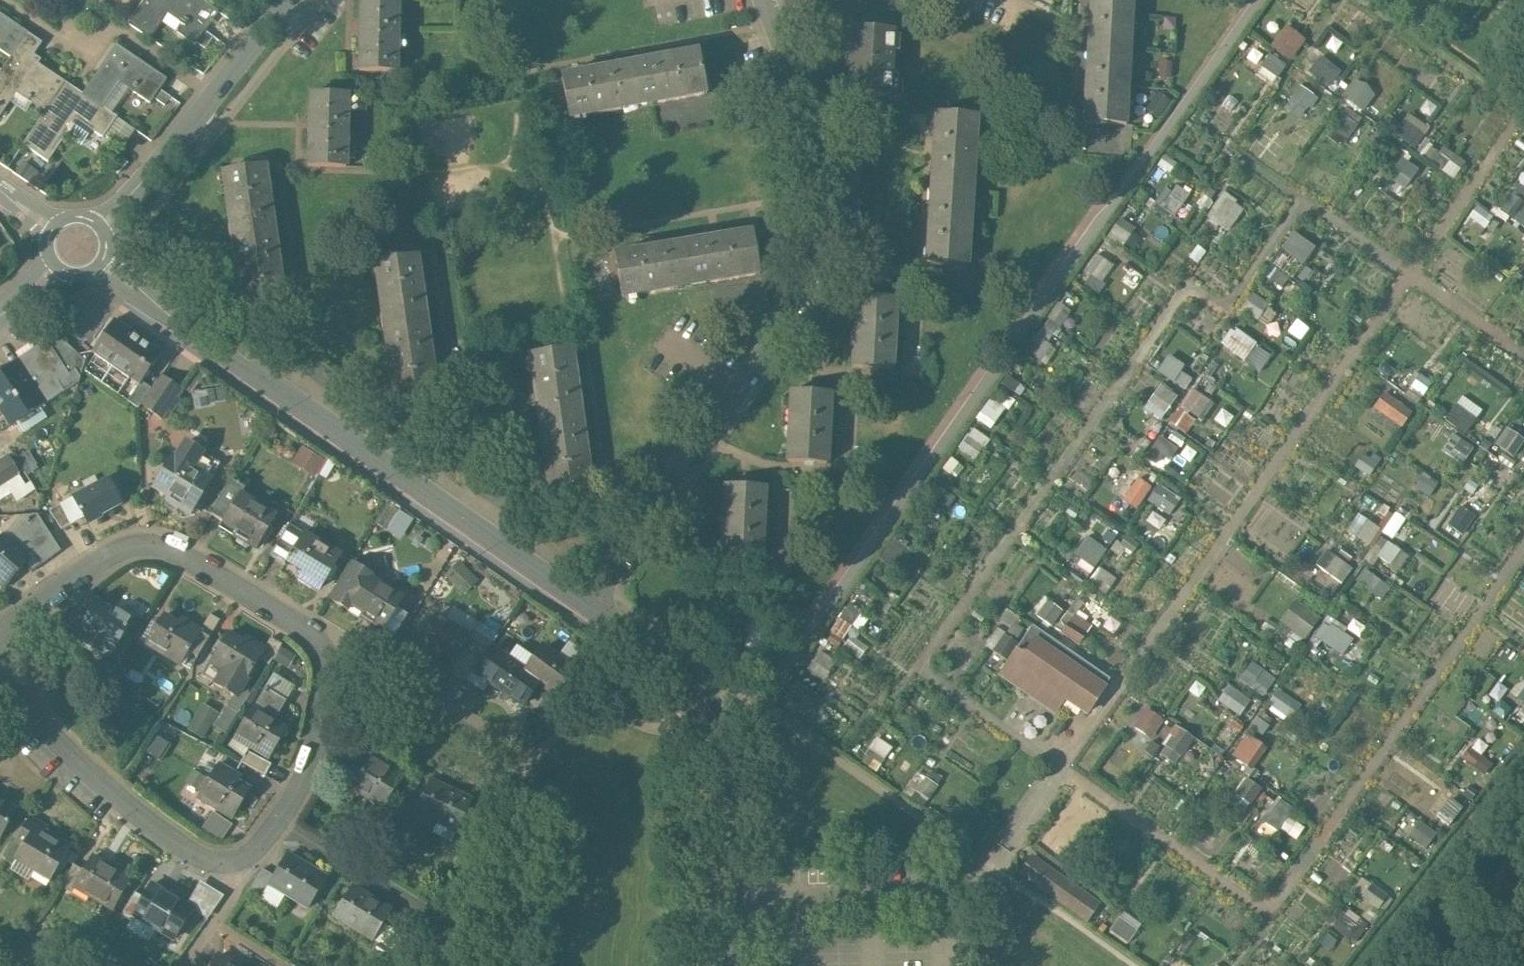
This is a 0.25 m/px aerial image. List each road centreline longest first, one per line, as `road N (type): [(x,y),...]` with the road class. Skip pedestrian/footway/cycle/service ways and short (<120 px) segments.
road 1 (residential): [(0,628),(98,558),(145,544),(194,558),(315,638),(327,683),(315,747),(281,819),(262,846),(237,861),(196,853),(80,762)]
road 2 (residential): [(592,601),(741,391),(816,259),(827,193),(810,109),(764,0)]
road 3 (tertiary): [(592,601),(104,261)]
road 4 (tertiary): [(735,965),(731,756),(718,716),(698,685),(592,601)]
road 5 (residential): [(285,0),(101,226)]

